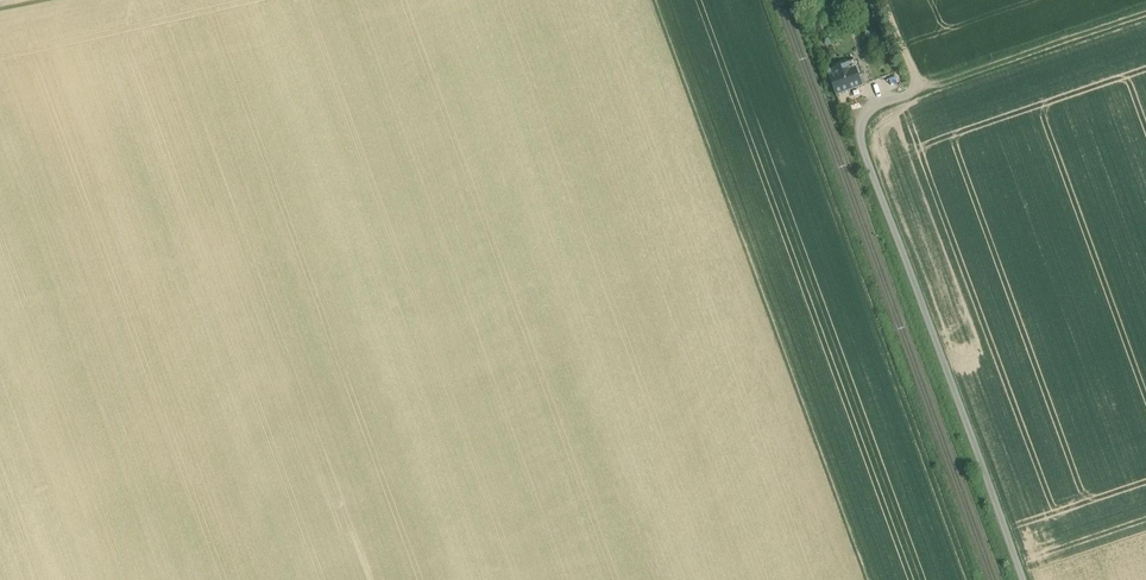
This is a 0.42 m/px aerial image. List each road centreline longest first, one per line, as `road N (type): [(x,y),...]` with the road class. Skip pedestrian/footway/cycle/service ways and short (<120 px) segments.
road 1 (track): [(1021,579),(848,112),(916,91),(882,0)]

